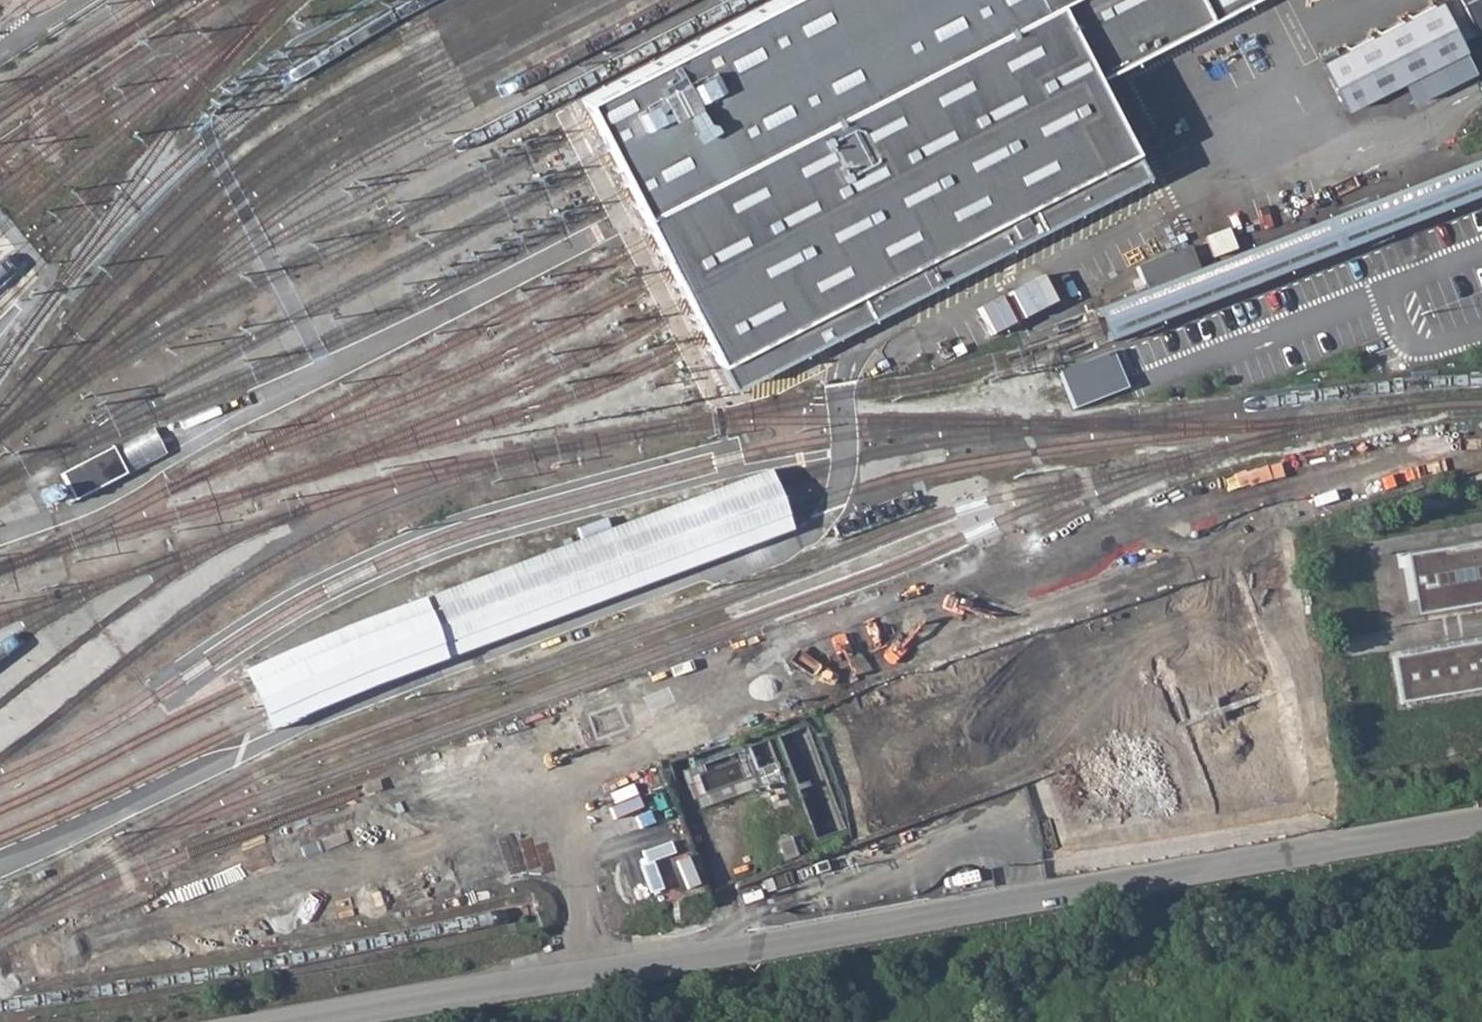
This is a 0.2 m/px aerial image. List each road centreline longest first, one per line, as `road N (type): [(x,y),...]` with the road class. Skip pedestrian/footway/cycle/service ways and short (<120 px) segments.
road 1 (residential): [(1481,822),(783,940)]
road 2 (residential): [(783,940),(300,1021)]
road 3 (unclassified): [(783,940),(782,899),(824,873),(935,828),(1070,791)]

